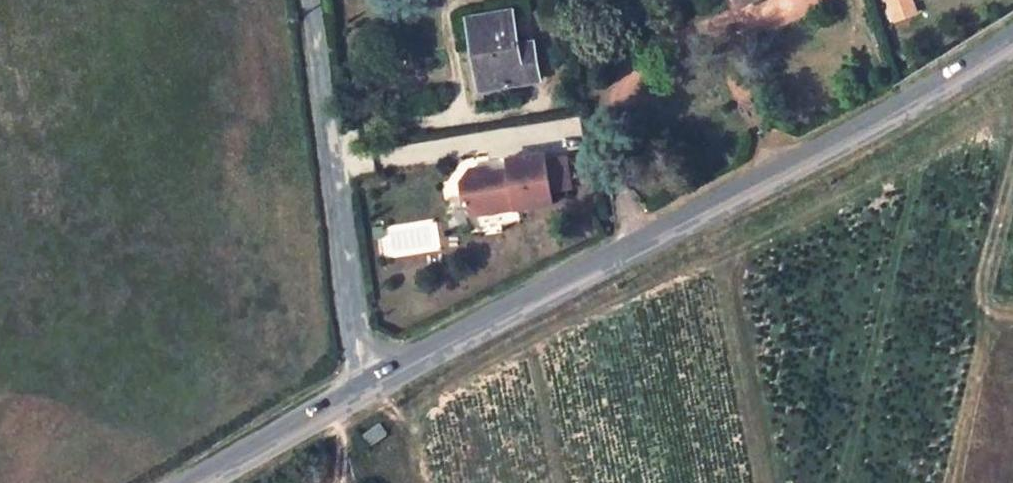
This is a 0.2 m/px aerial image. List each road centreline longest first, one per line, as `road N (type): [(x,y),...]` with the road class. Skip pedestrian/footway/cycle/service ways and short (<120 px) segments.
road 1 (tertiary): [(373,392),(1012,51)]
road 2 (unclassified): [(307,0),(351,335),(373,392)]
road 3 (tertiary): [(213,482),(373,392)]
road 4 (track): [(1012,170),(977,296),(1012,311)]

